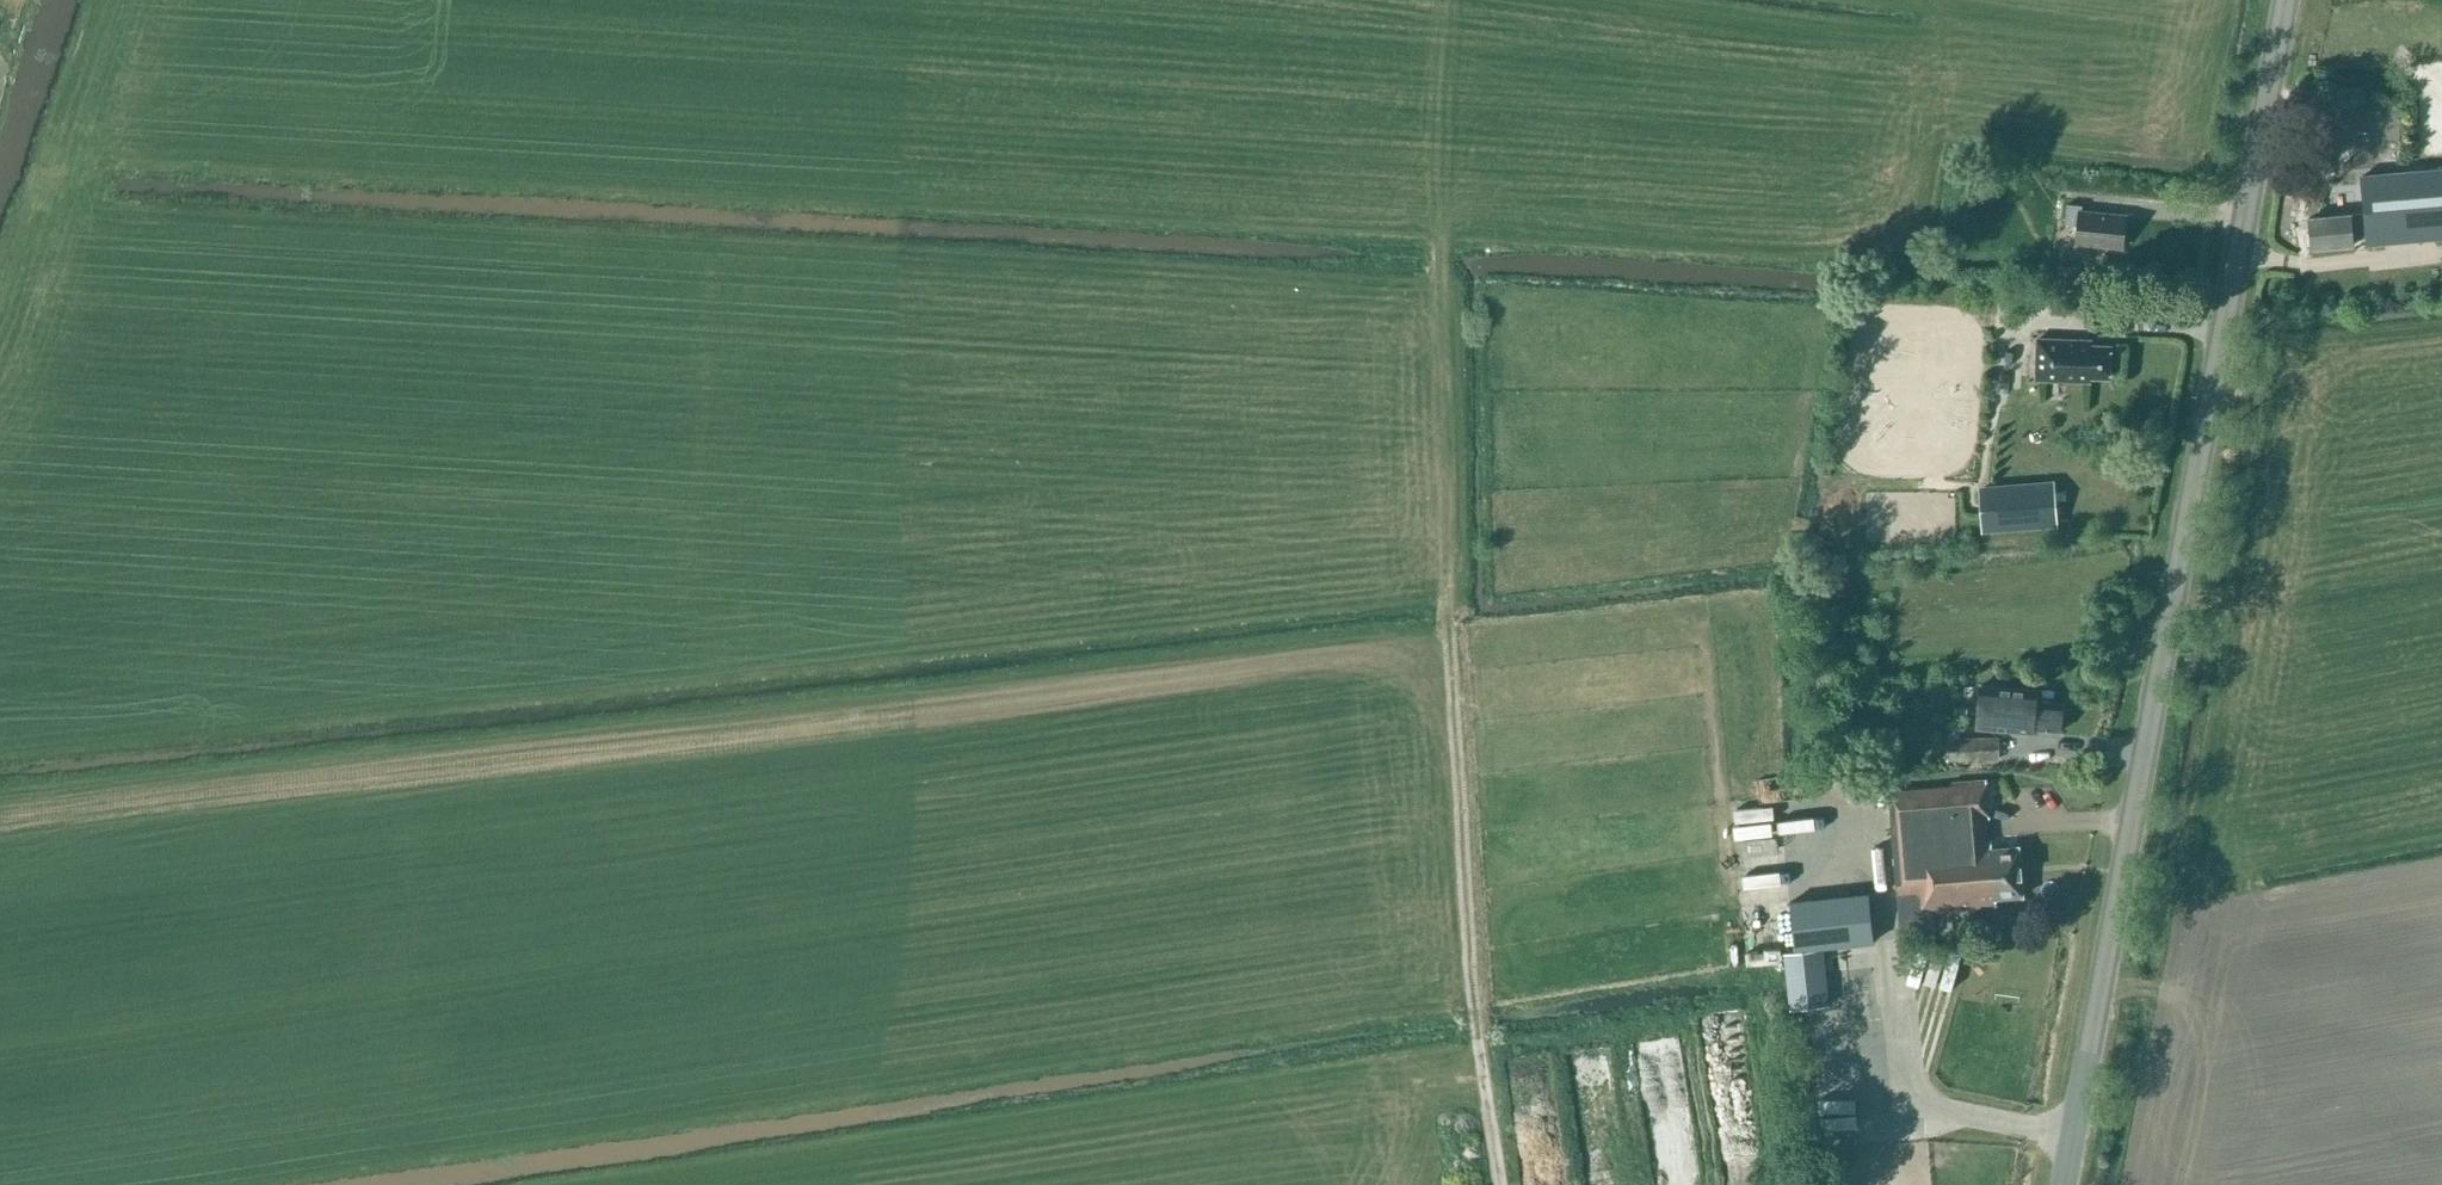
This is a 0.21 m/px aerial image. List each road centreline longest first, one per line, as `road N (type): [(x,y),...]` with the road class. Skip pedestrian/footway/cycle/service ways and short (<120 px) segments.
road 1 (tertiary): [(2069,1184),(2293,0)]

